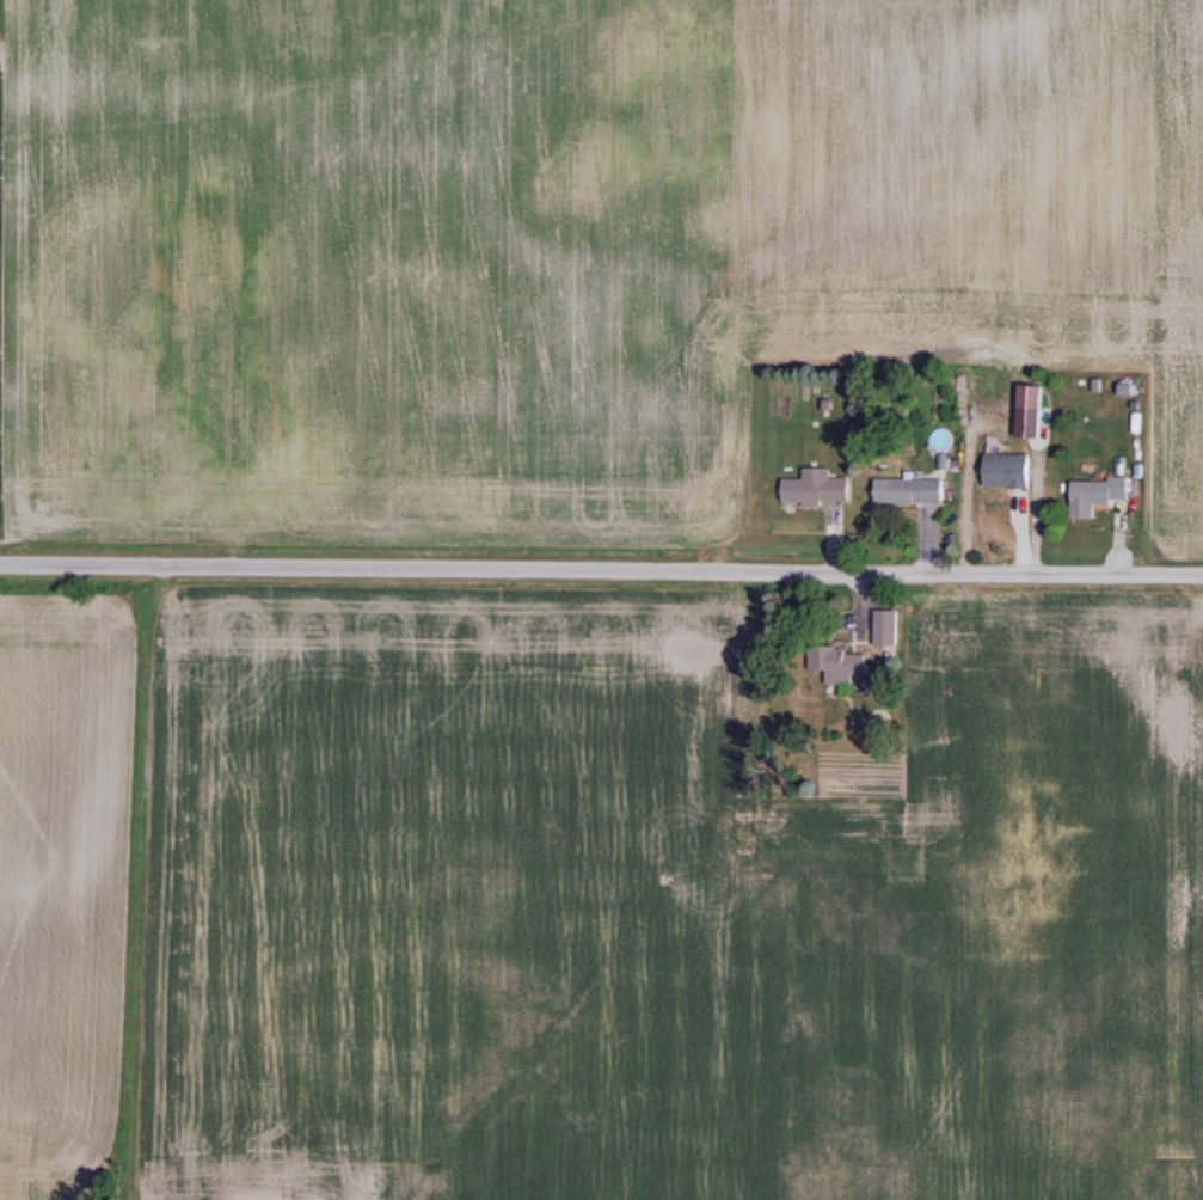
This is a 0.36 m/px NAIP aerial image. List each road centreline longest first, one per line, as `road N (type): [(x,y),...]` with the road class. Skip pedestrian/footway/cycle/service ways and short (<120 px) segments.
road 1 (residential): [(1202,568),(0,559)]

